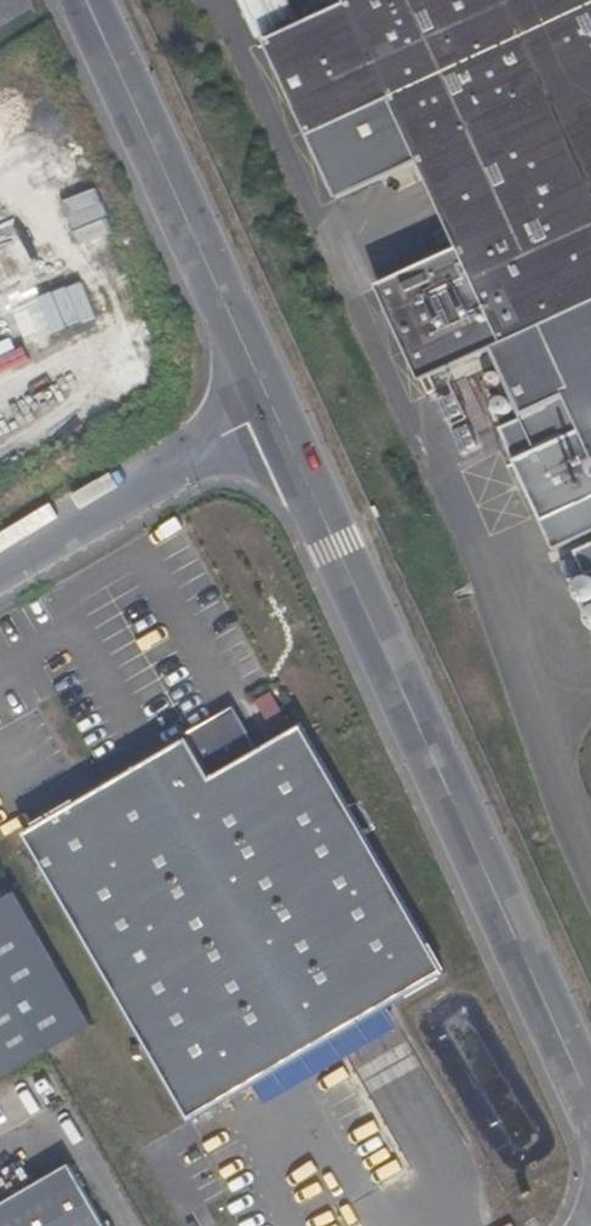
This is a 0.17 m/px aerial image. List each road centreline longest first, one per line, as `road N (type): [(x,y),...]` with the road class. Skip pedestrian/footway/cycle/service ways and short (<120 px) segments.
road 1 (unclassified): [(85,0),(590,1106)]

